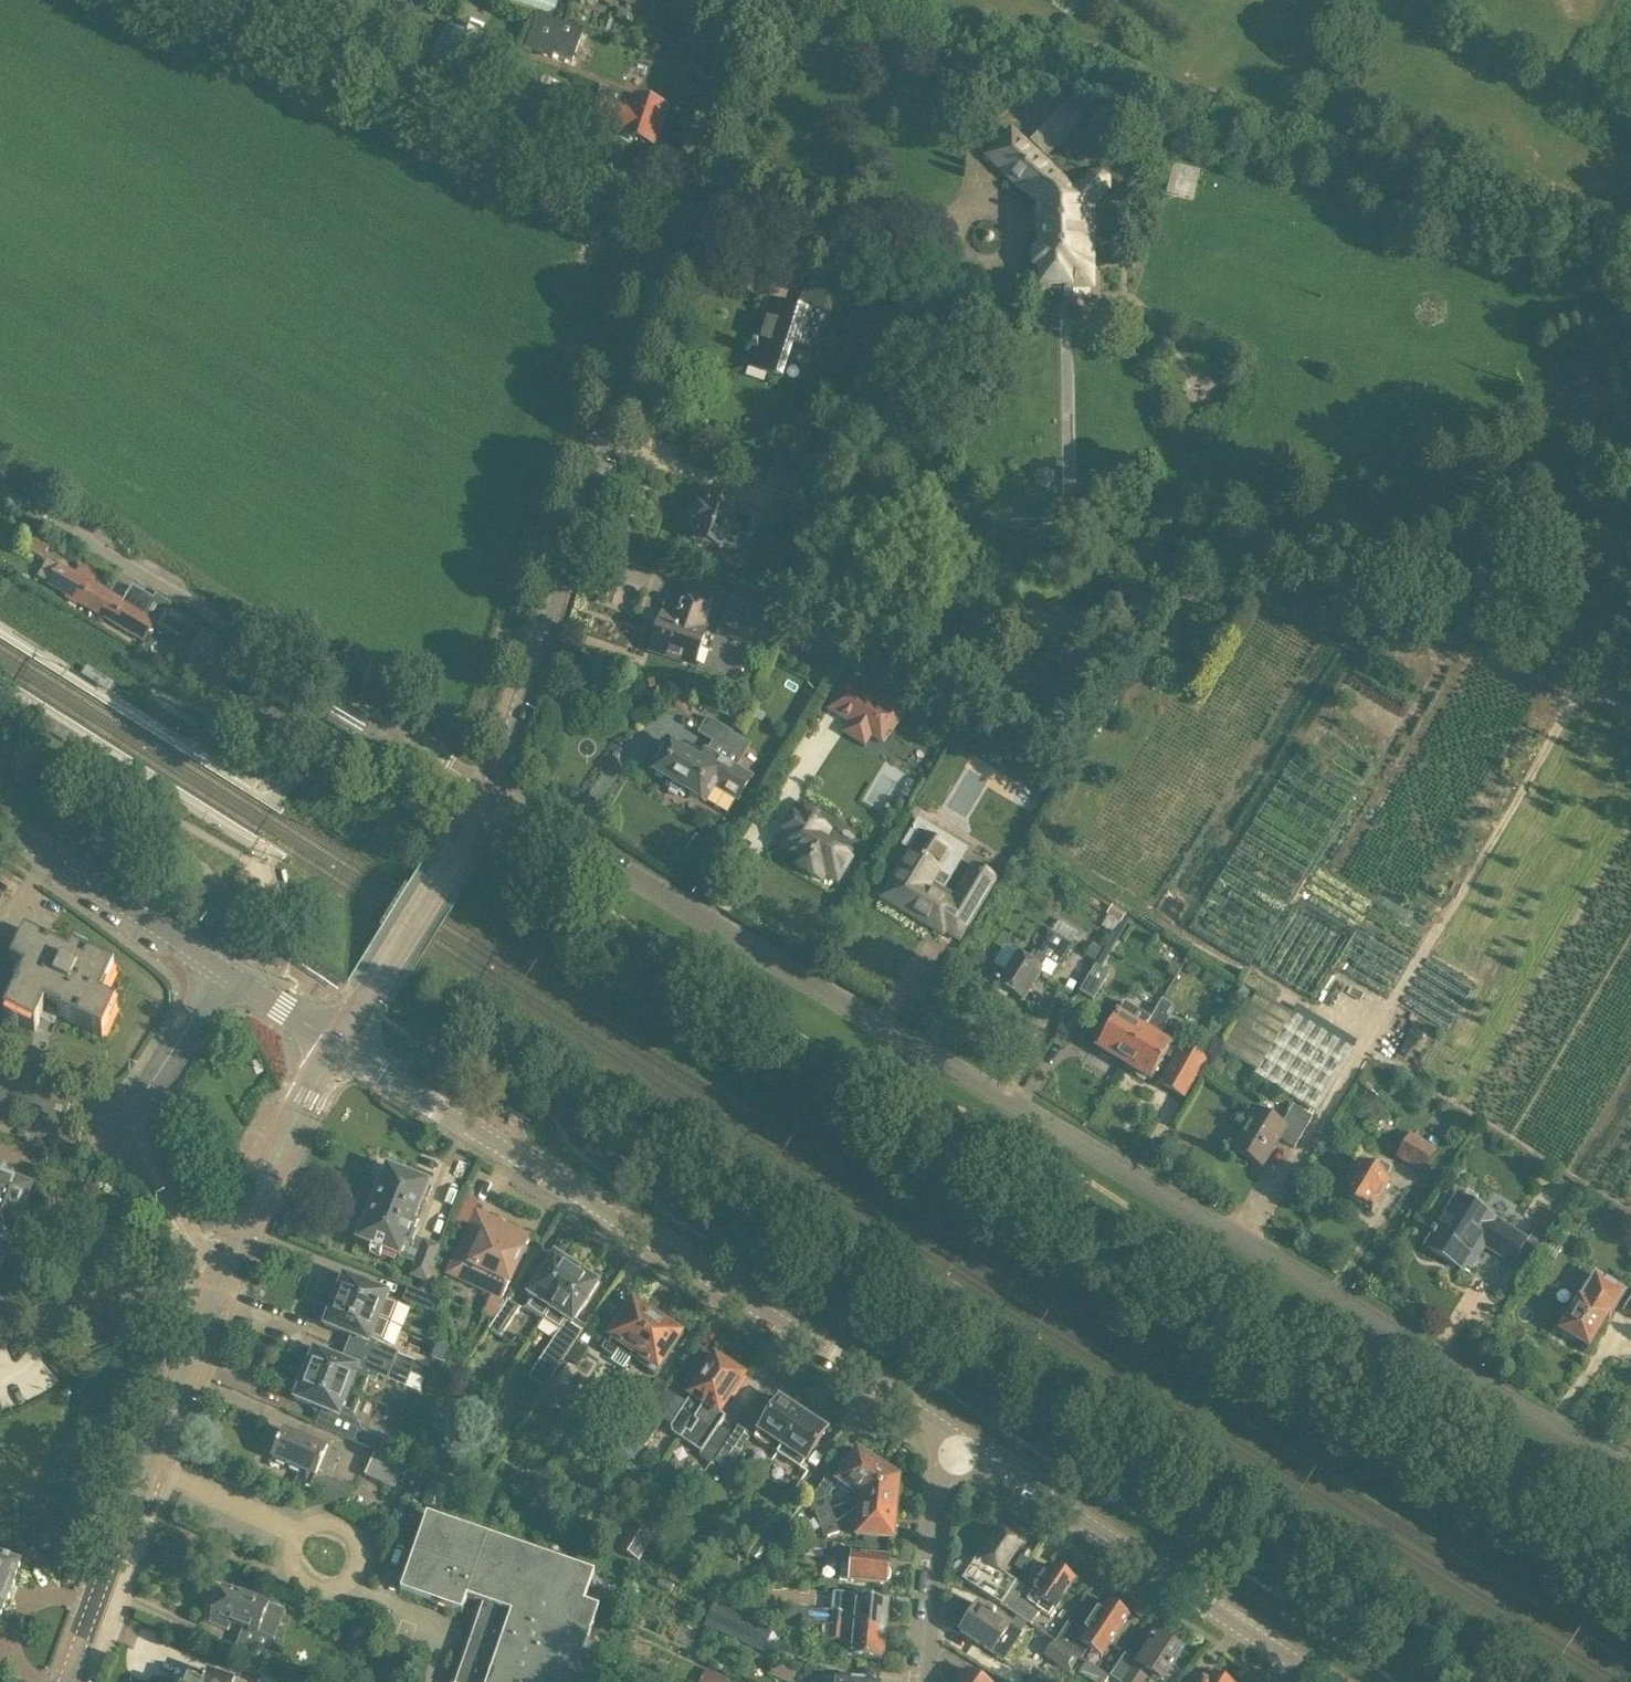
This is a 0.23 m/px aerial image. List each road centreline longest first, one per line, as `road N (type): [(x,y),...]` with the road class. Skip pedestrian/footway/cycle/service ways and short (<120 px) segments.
road 1 (unclassified): [(489,792),(1630,1473)]
road 2 (residential): [(946,1431),(340,1043)]
road 3 (tertiary): [(489,792),(678,224)]
road 4 (unclassified): [(489,792),(0,492)]
road 5 (unclassified): [(678,224),(214,0)]
road 6 (residential): [(1327,1681),(946,1431)]
road 7 (tertiary): [(68,1681),(215,1305)]
road 8 (tertiary): [(340,1043),(489,792)]
road 9 (tertiary): [(215,1305),(340,1043)]
road 10 (unclassified): [(223,967),(0,823)]
road 11 (residential): [(920,1681),(946,1431)]
road 12 (tertiary): [(678,224),(752,0)]
road 13 (residential): [(215,1305),(155,1298),(54,1319),(0,1310)]
road 14 (residential): [(126,1108),(223,967)]
road 15 (unclassified): [(340,1043),(223,967)]
road 16 (residential): [(126,1108),(81,1117),(0,1100)]

